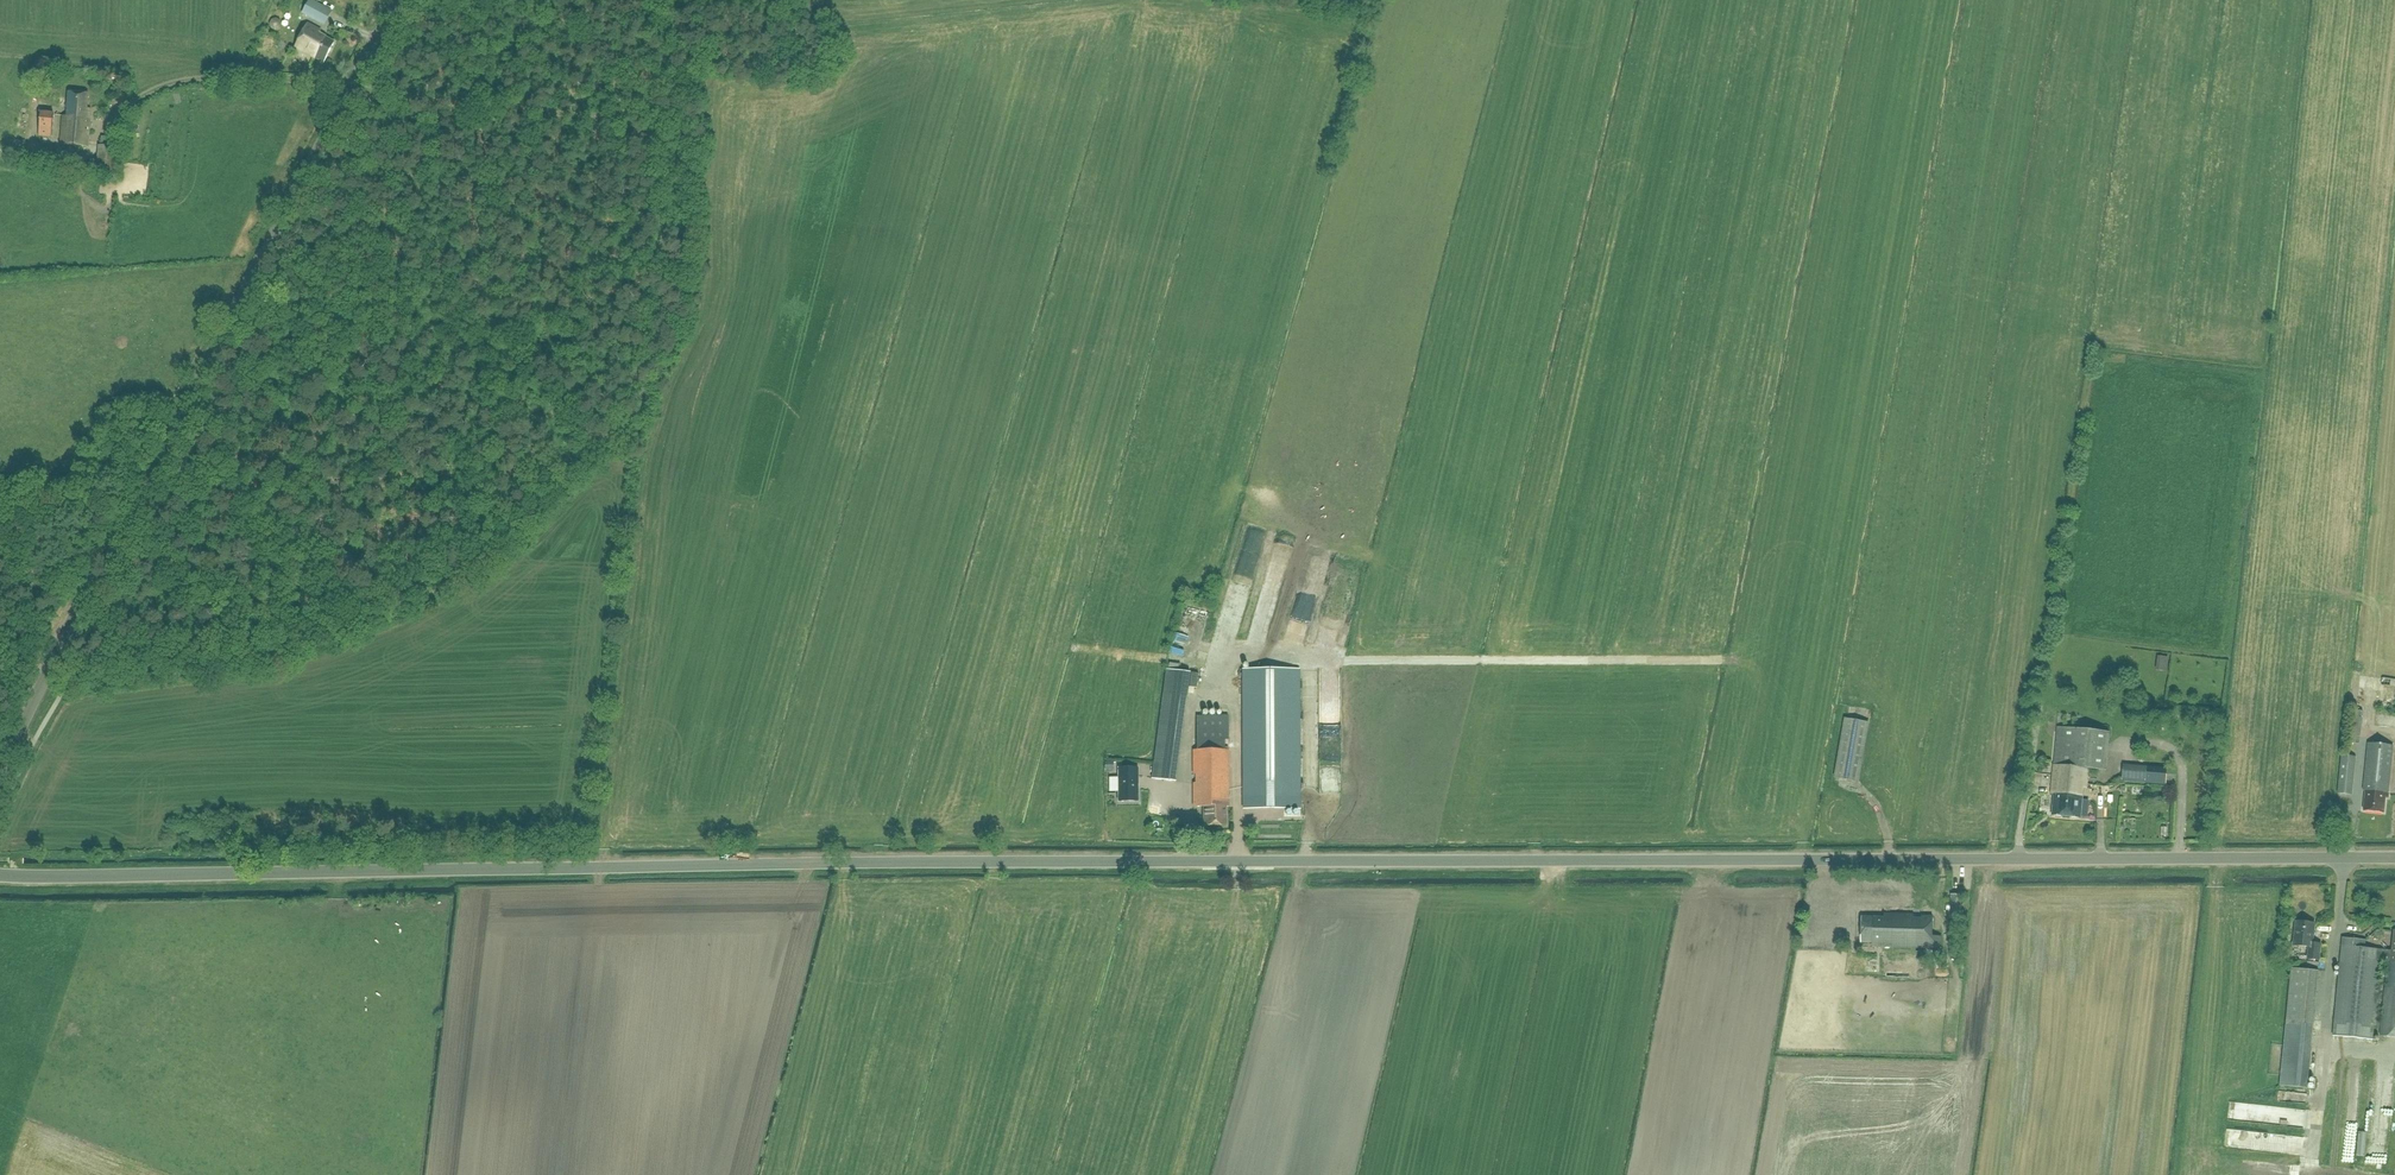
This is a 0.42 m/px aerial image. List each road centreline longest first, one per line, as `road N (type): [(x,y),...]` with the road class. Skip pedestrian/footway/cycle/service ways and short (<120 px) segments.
road 1 (unclassified): [(2394,858),(888,862),(0,875)]
road 2 (unclassified): [(0,773),(397,0)]
road 3 (track): [(606,120),(445,104),(355,80)]

